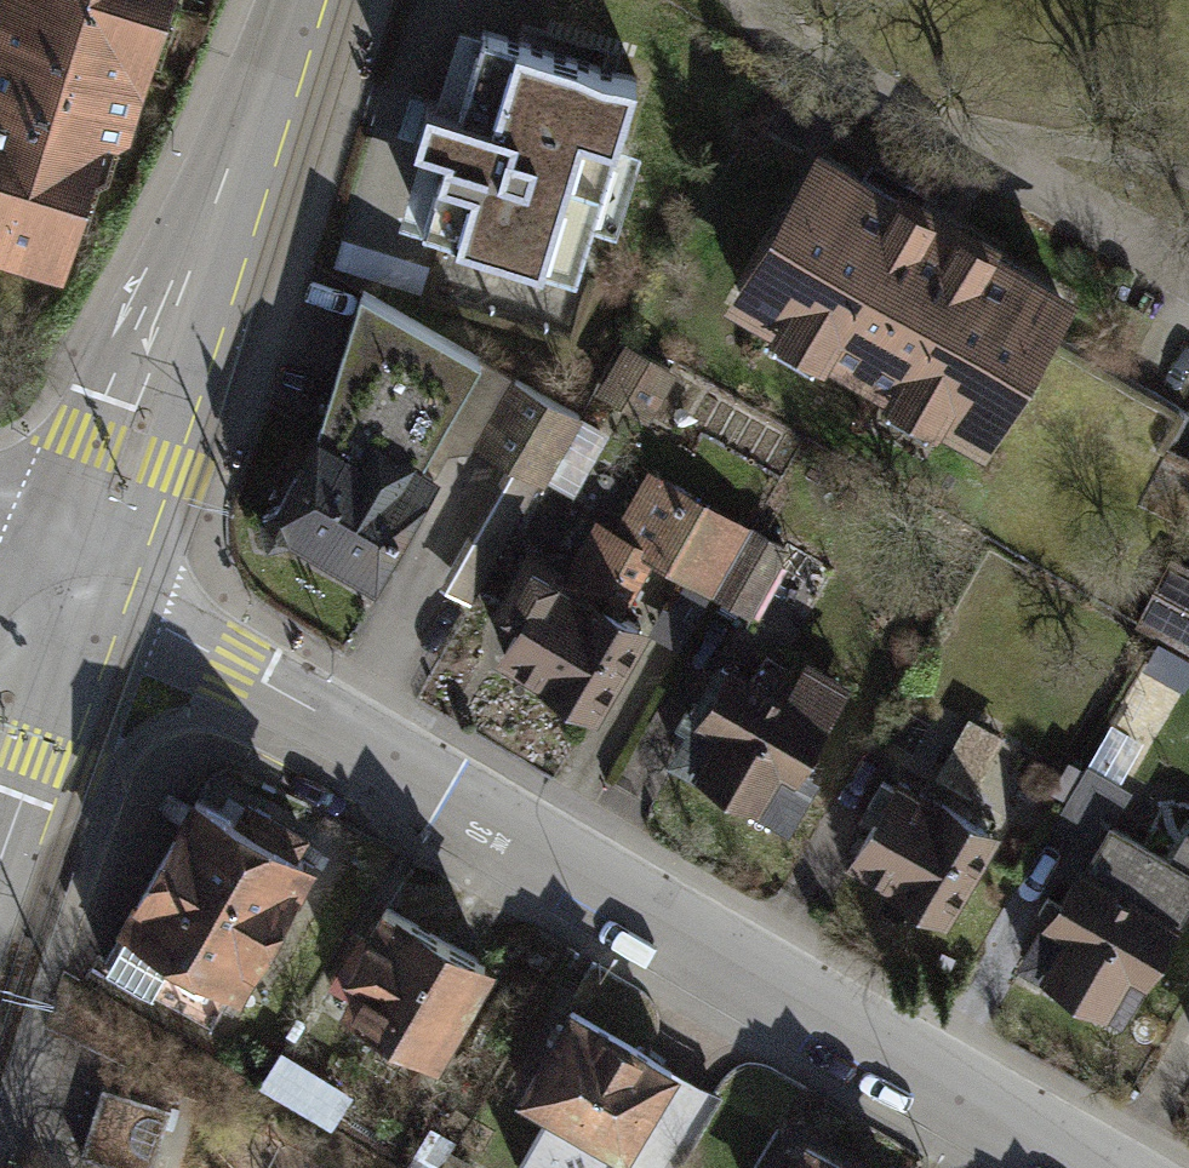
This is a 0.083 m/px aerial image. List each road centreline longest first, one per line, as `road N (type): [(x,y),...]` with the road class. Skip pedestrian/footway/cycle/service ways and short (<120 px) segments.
road 1 (residential): [(1103,1167),(834,1018),(237,662),(70,586)]
road 2 (secondary): [(70,586),(303,0)]
road 3 (secondary): [(0,758),(70,586)]

